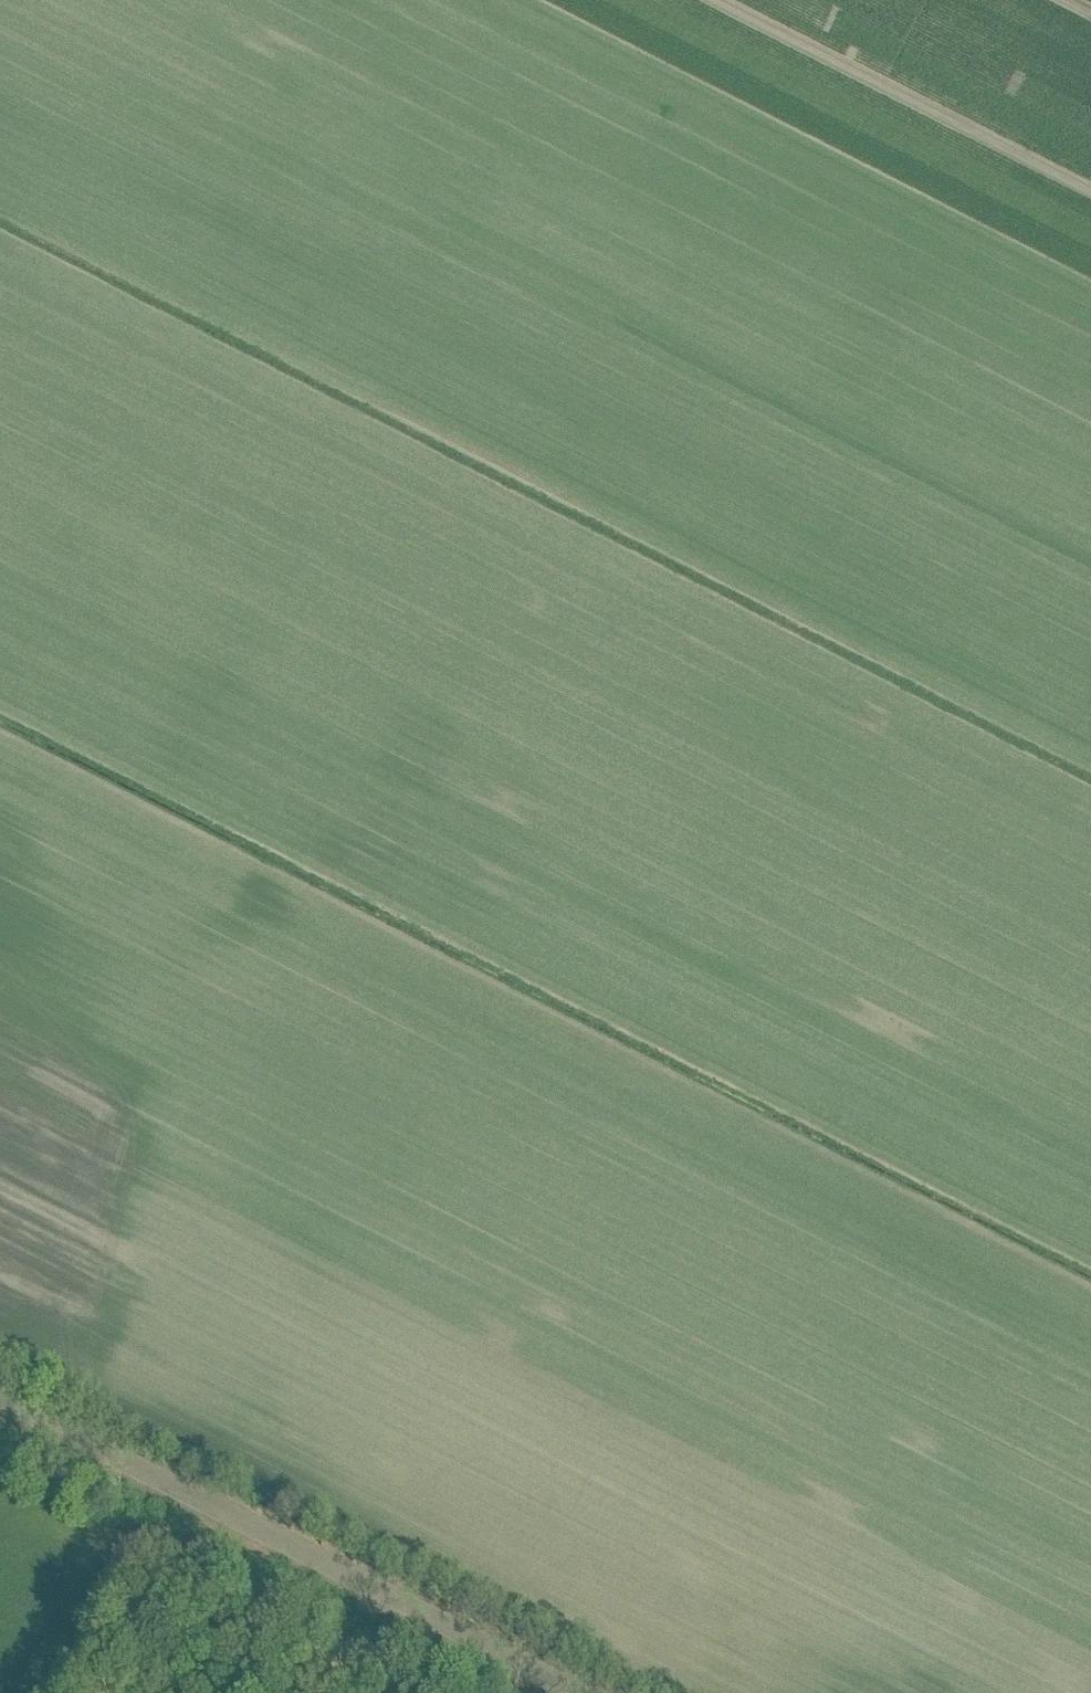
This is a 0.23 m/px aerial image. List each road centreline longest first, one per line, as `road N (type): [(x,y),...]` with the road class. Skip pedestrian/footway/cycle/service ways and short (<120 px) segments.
road 1 (tertiary): [(572,1692),(0,1402)]

